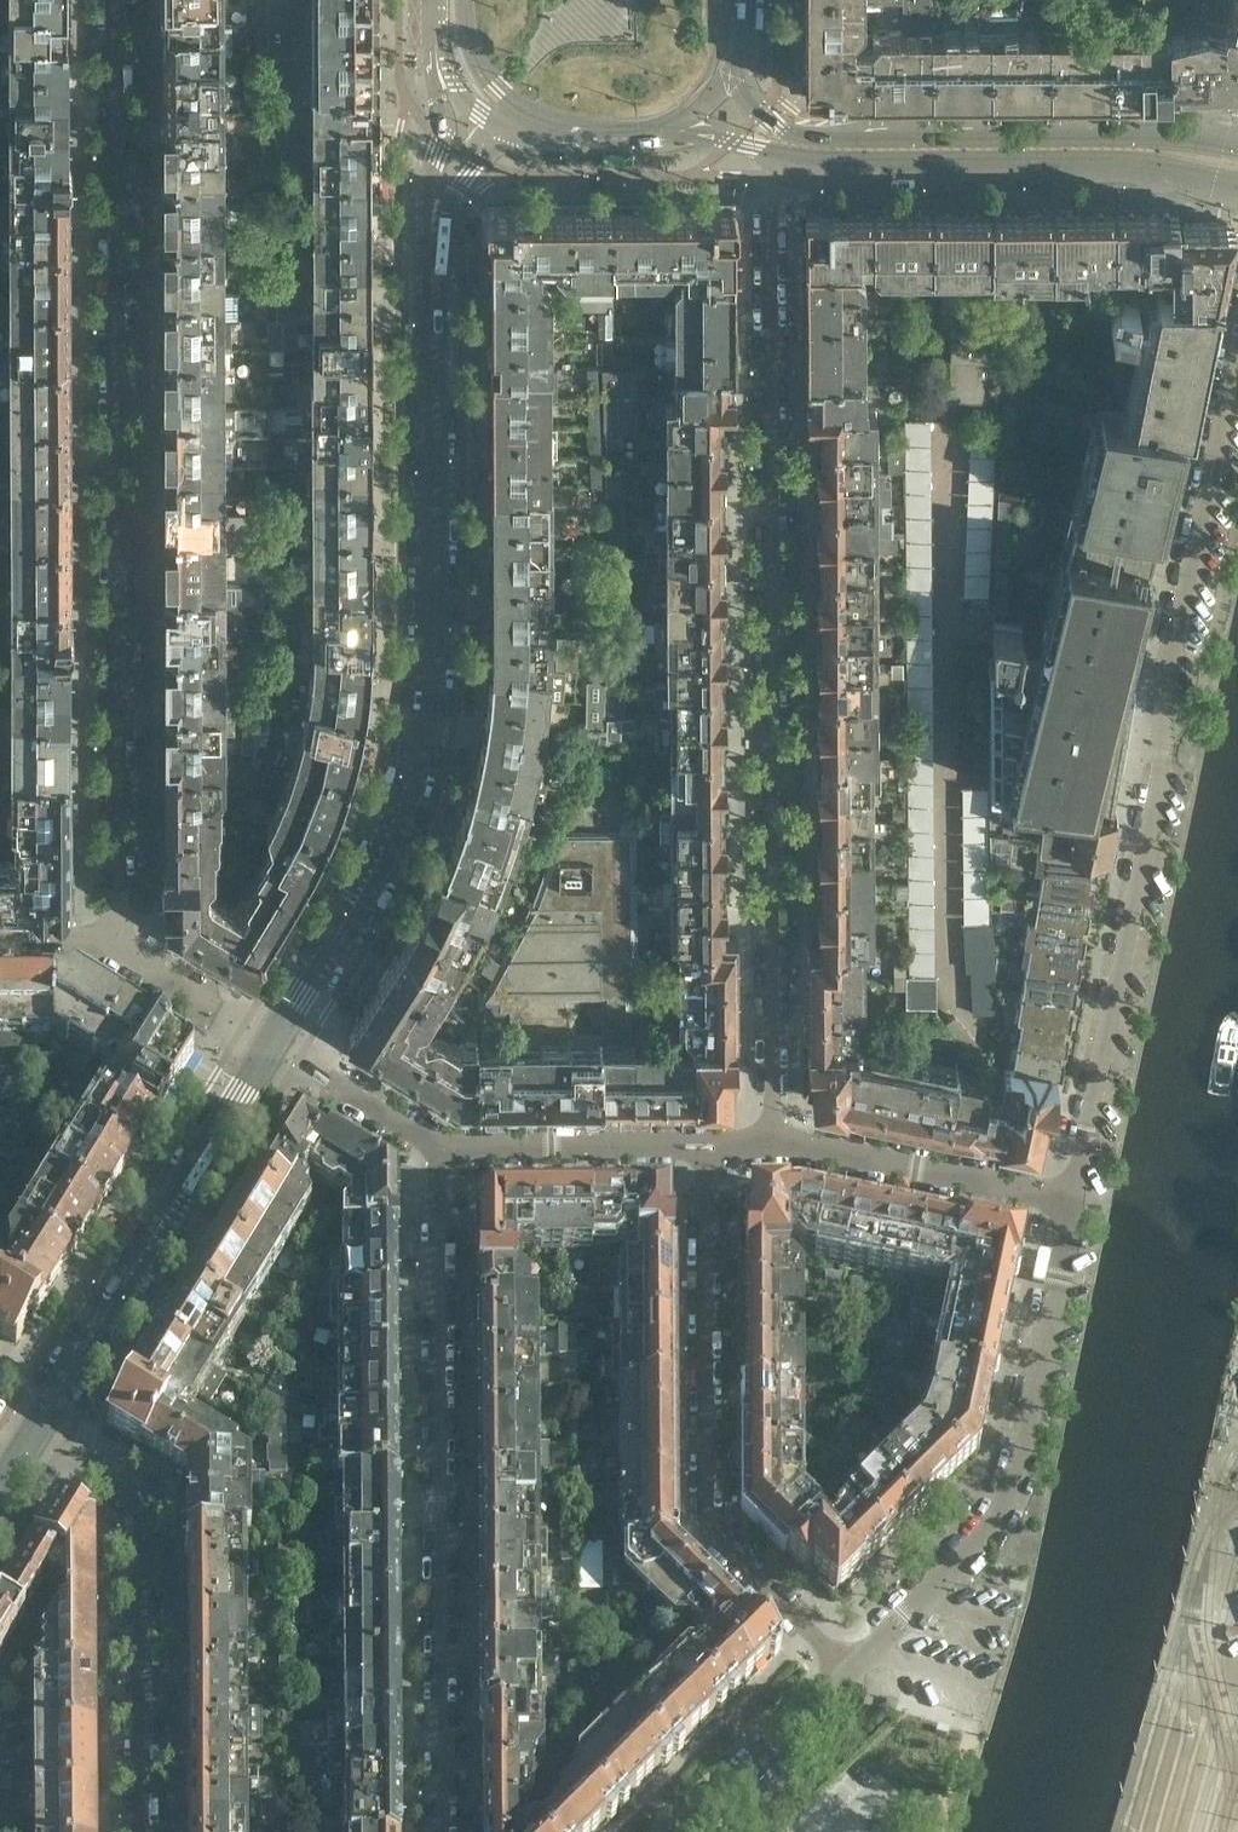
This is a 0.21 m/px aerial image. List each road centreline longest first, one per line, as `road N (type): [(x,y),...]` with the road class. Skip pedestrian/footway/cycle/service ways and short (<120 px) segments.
road 1 (residential): [(770,167),(773,1141)]
road 2 (residential): [(116,0),(116,940)]
road 3 (residential): [(1237,346),(1162,706),(1164,761),(1072,1199)]
road 4 (secondary): [(274,1043),(408,808),(435,673),(433,248)]
road 5 (residential): [(442,1831),(444,1143)]
road 6 (residential): [(702,1142),(705,1529),(851,1670)]
road 7 (residential): [(851,1670),(981,1535),(1015,1478),(1072,1199)]
road 8 (tertiary): [(1237,139),(1164,132),(804,131),(763,111),(741,67)]
road 9 (tertiary): [(770,167),(1161,171),(1237,187)]
road 10 (secondary): [(30,1438),(274,1043)]
road 11 (residential): [(30,1438),(122,1495),(144,1532),(145,1831)]
road 12 (residential): [(1072,1199),(773,1141)]
road 13 (residential): [(702,1142),(444,1143)]
road 14 (residential): [(687,1831),(851,1670)]
road 15 (secondary): [(436,46),(442,113),(430,192),(433,248)]
road 16 (residential): [(444,1143),(274,1043)]
road 17 (residential): [(274,1043),(116,940)]
road 18 (secondary): [(514,134),(679,137)]
road 19 (secondary): [(433,248),(468,176),(514,134)]
road 20 (secondary): [(436,46),(465,101),(514,134)]

